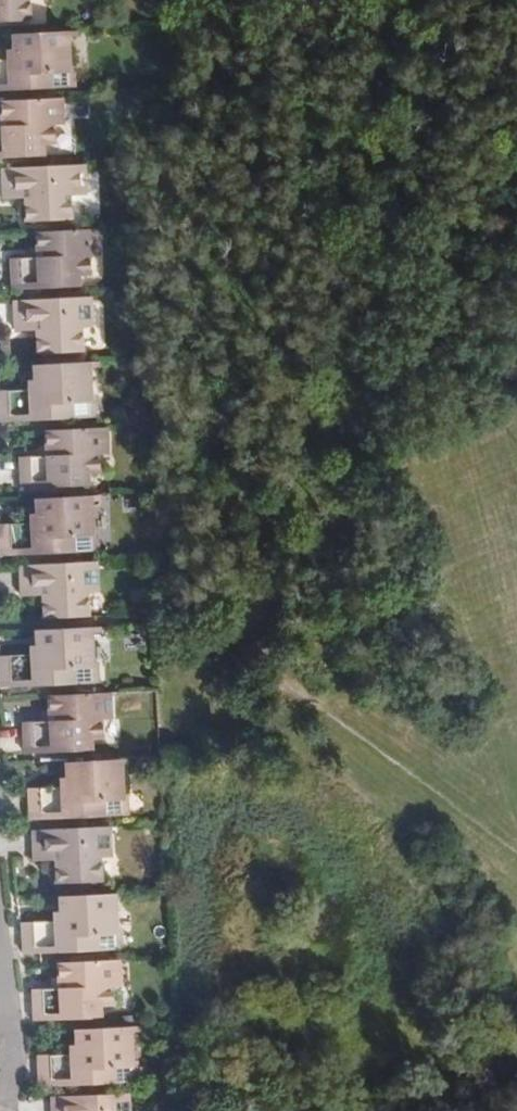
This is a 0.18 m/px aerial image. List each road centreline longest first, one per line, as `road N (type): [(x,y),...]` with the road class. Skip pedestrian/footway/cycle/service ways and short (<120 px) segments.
road 1 (residential): [(5,1110),(14,1067),(0,917)]

